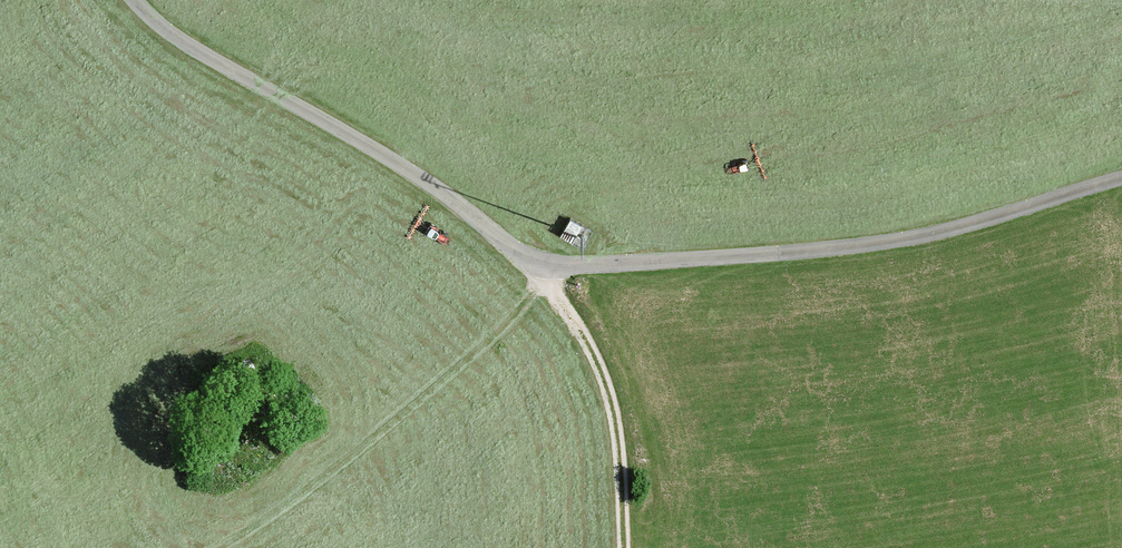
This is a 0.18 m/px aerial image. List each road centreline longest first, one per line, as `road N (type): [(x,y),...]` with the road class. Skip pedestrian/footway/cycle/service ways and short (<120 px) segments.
road 1 (unclassified): [(1121,178),(974,224),(868,245),(544,267),(448,197),(188,46),(135,0)]
road 2 (track): [(623,547),(609,392),(544,267),(529,299),(446,383),(213,547)]

